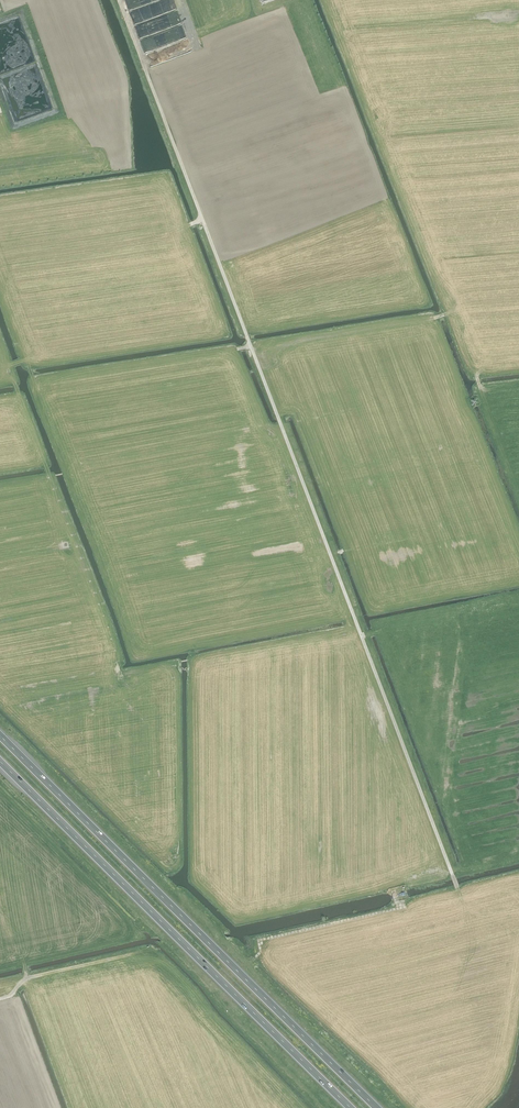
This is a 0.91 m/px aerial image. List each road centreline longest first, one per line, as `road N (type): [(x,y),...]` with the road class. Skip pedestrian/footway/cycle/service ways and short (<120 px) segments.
road 1 (track): [(119,0),(458,890)]
road 2 (trunk): [(378,1107),(0,736)]
road 3 (trunk): [(0,761),(351,1107)]
road 4 (track): [(239,972),(261,951),(259,940),(401,907),(399,901)]
road 5 (track): [(0,999),(32,977),(145,950)]

